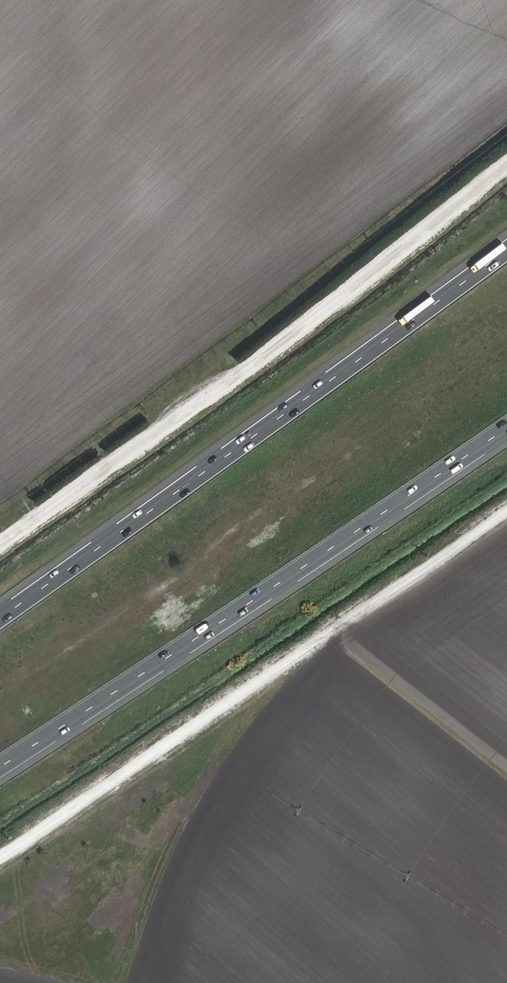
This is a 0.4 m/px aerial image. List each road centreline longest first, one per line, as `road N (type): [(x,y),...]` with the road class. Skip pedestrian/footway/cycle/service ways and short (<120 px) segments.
road 1 (track): [(506,165),(0,549)]
road 2 (motorway): [(506,248),(0,617)]
road 3 (motorway): [(0,770),(506,428)]
road 4 (track): [(0,851),(506,510)]

